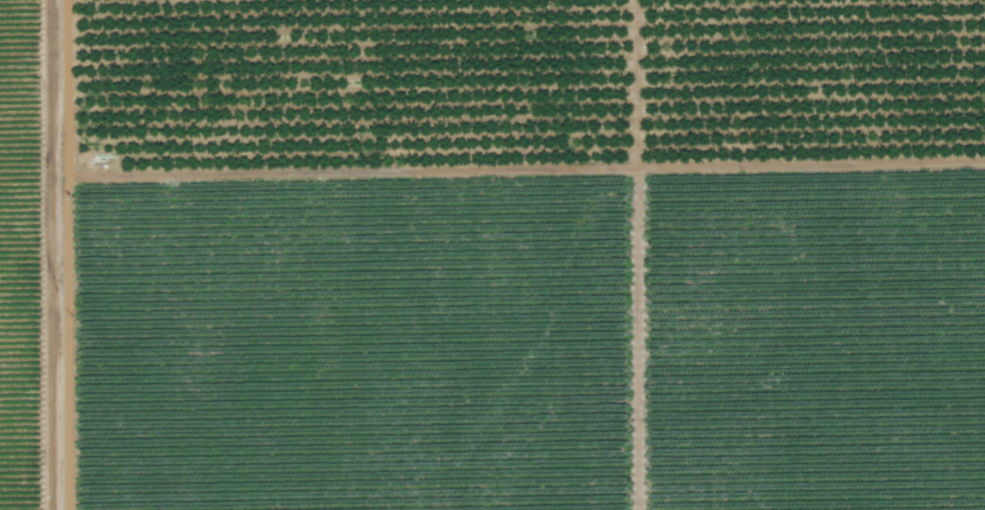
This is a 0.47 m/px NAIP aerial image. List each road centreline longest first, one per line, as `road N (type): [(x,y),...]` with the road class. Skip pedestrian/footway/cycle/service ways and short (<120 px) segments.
road 1 (track): [(67,509),(66,187),(74,177),(984,165)]
road 2 (track): [(39,0),(40,509)]
road 3 (track): [(636,170),(635,509)]

